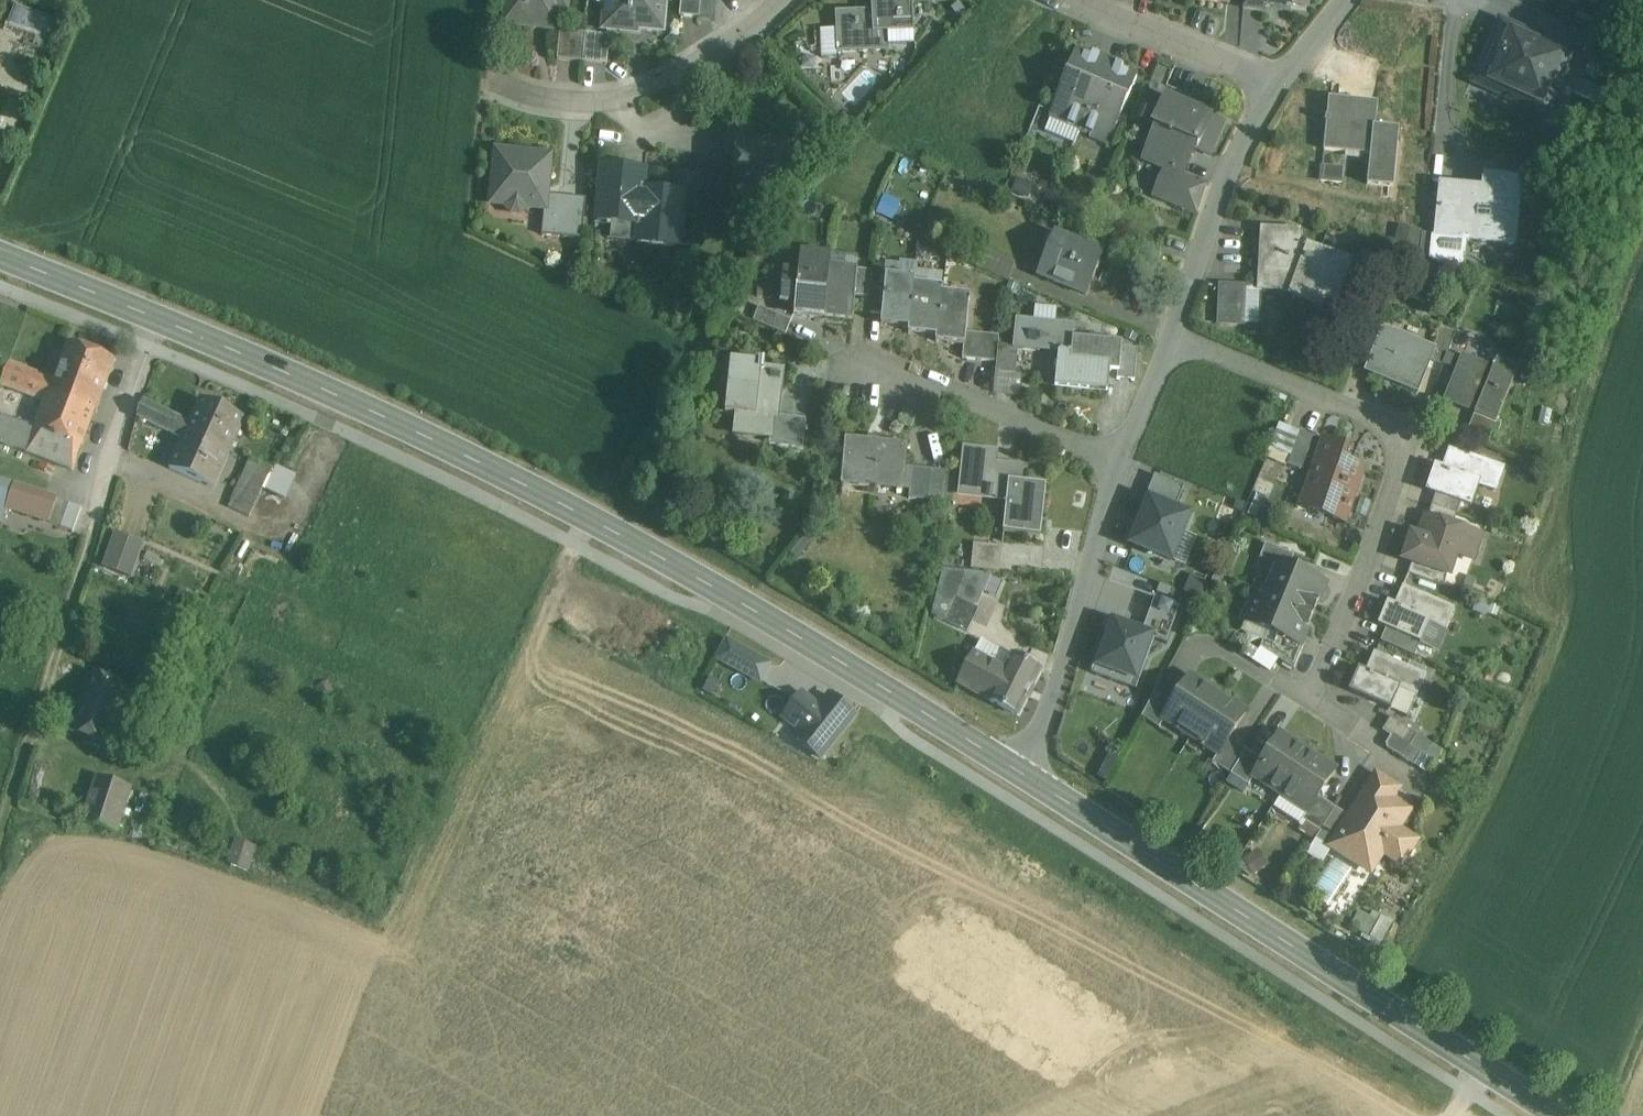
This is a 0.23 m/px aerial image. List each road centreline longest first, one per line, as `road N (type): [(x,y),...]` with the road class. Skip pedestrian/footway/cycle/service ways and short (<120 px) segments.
road 1 (secondary): [(1024,773),(666,557),(376,413),(164,321)]
road 2 (secondary): [(1560,1115),(1024,773)]
road 3 (residential): [(1174,341),(1412,433),(1312,702)]
road 4 (residential): [(164,321),(31,732)]
road 5 (residential): [(1024,773),(1119,460)]
road 6 (residential): [(783,0),(639,96),(504,91)]
road 7 (residential): [(1174,341),(1227,194),(1280,87)]
road 8 (residential): [(1119,460),(934,388),(865,372)]
road 9 (residential): [(1280,87),(1087,0)]
road 10 (secondary): [(164,321),(0,257)]
road 11 (residential): [(1119,460),(1174,341)]

